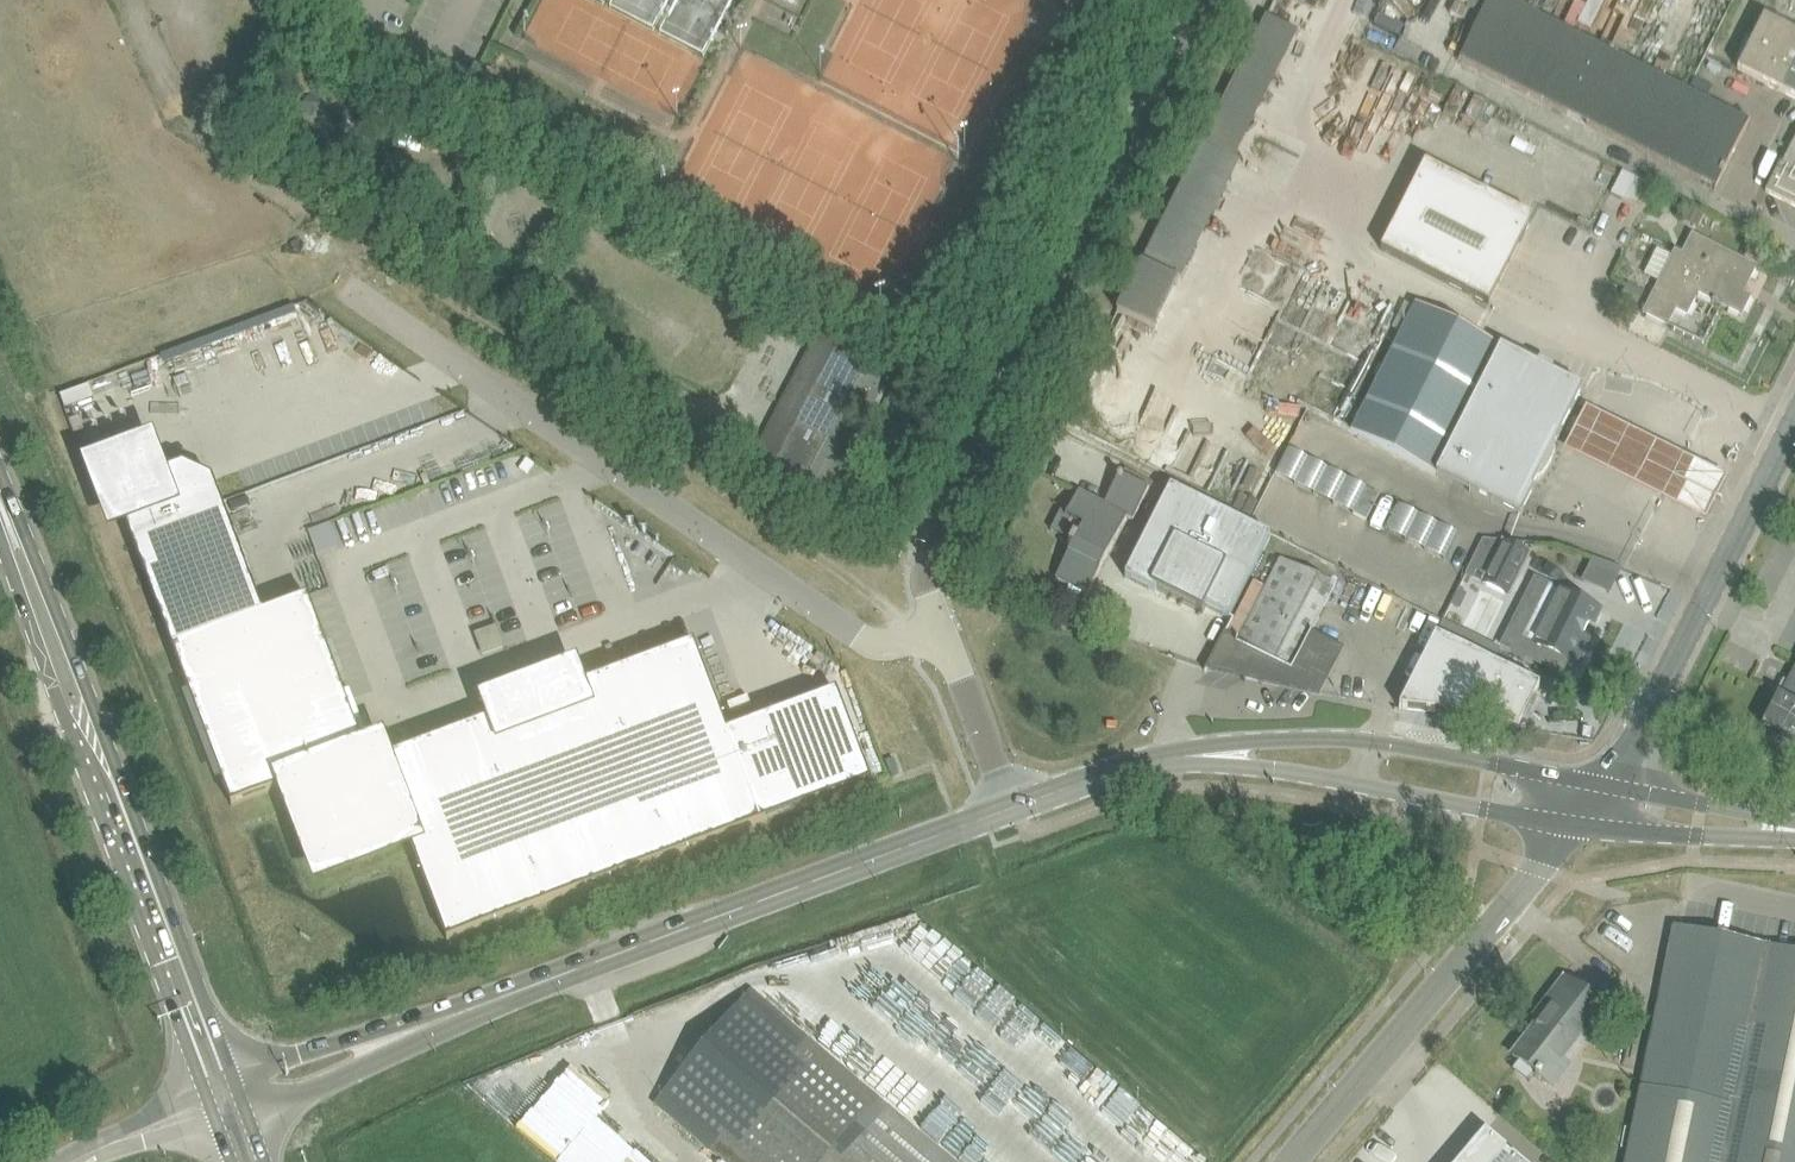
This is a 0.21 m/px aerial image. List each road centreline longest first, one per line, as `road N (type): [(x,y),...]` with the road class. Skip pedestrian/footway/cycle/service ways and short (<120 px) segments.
road 1 (unclassified): [(942,630),(880,642),(854,631),(529,419),(349,290)]
road 2 (unclassified): [(942,630),(926,589),(930,559),(1211,0)]
road 3 (tertiary): [(433,1009),(534,982),(1015,806)]
road 4 (tertiary): [(1608,786),(1369,740),(1208,745),(1169,757)]
road 5 (unclassified): [(1290,1161),(1574,822)]
road 6 (tertiary): [(1169,757),(1574,822)]
road 7 (tertiary): [(1608,786),(1794,421)]
road 8 (secondary): [(138,867),(0,503)]
road 9 (tertiary): [(1574,822),(1794,834)]
road 10 (unclassified): [(1015,806),(942,630)]
road 11 (tertiary): [(1794,827),(1608,786)]
road 12 (tertiary): [(1015,806),(1169,757)]
road 13 (secondary): [(214,1009),(180,932),(138,867)]
road 14 (secondary): [(138,867),(150,944),(181,1020)]
road 15 (tertiary): [(433,1009),(362,1014),(280,1041)]
road 16 (tertiary): [(293,1076),(374,1046),(433,1009)]

